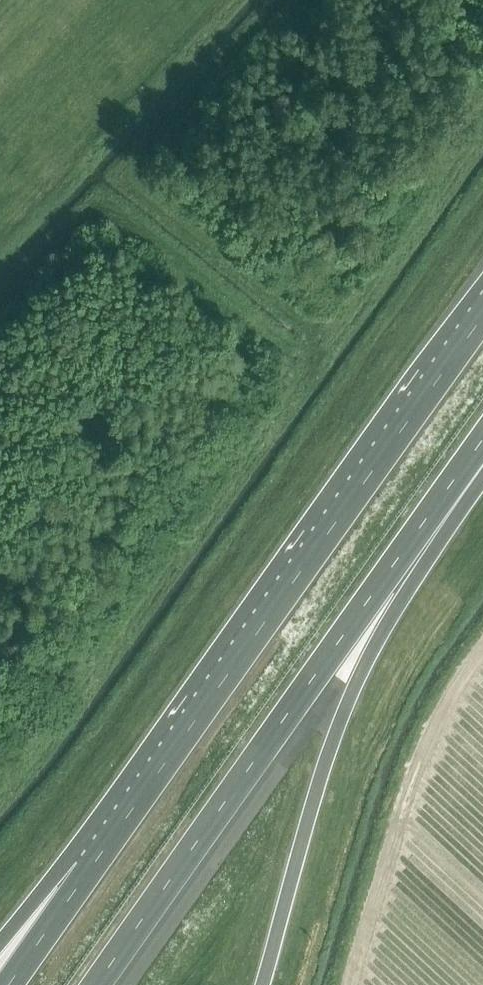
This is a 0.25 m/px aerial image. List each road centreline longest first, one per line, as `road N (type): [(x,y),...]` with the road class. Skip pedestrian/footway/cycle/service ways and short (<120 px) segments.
road 1 (motorway): [(482,318),(87,872)]
road 2 (motorway): [(96,984),(482,439)]
road 3 (motorway): [(279,926),(333,742),(381,629),(482,479)]
road 4 (motorway): [(87,872),(8,984)]

